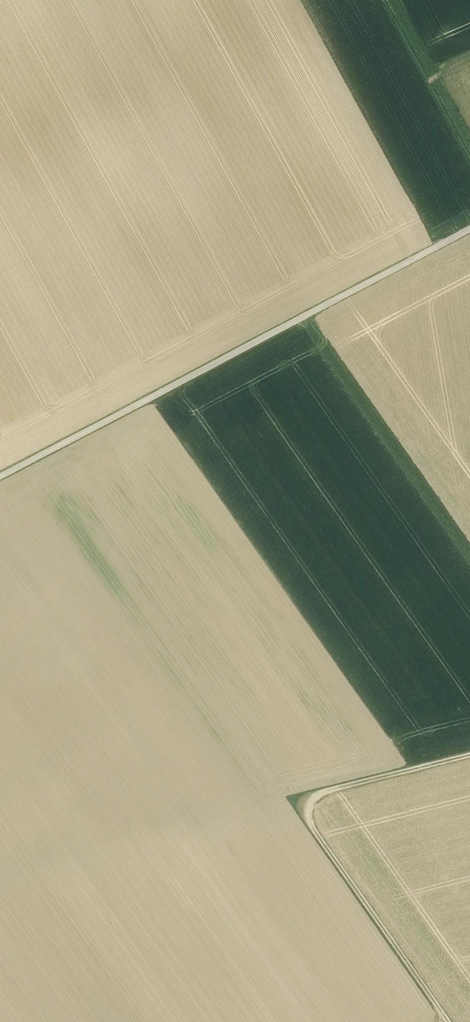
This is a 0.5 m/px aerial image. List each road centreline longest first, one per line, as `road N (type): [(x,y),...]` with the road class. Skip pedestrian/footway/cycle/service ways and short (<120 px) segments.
road 1 (track): [(469,230),(0,476)]
road 2 (track): [(469,754),(329,790),(306,809),(447,1021)]
road 3 (track): [(469,559),(301,317)]
road 4 (track): [(469,159),(383,0)]

